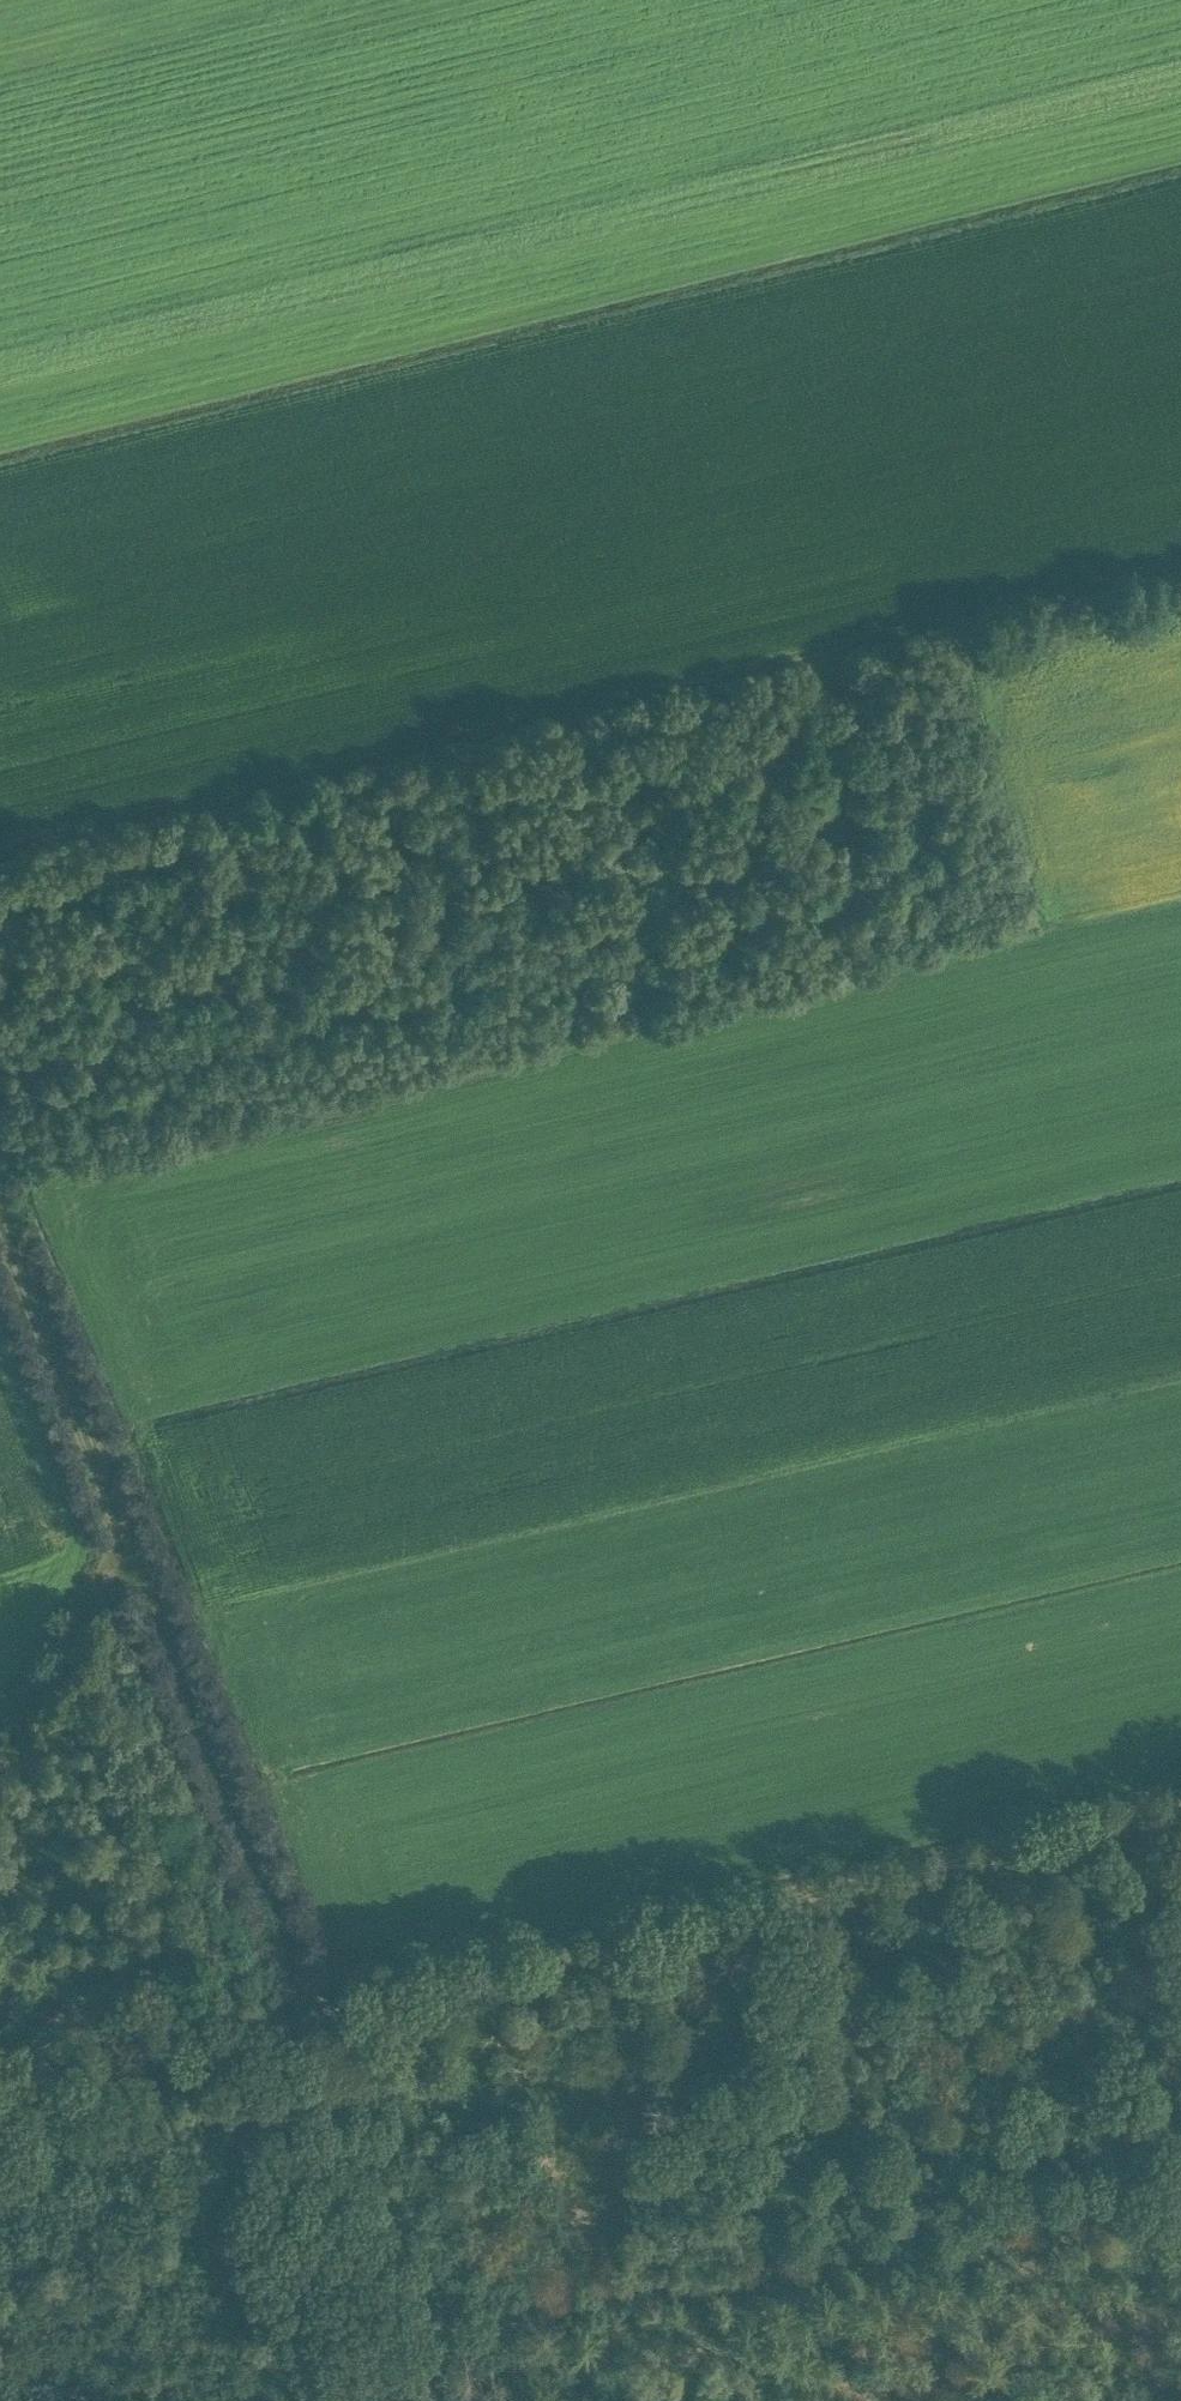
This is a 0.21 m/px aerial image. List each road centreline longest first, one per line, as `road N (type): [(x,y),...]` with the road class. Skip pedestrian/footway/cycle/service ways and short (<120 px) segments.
road 1 (track): [(212,2400),(486,2301),(1180,2207)]
road 2 (track): [(305,2006),(1180,1801)]
road 3 (track): [(305,2006),(133,1557)]
road 4 (track): [(133,1557),(0,1216)]
road 5 (track): [(0,2077),(305,2006)]
road 6 (track): [(133,1557),(104,1586),(45,1694),(0,1710)]

